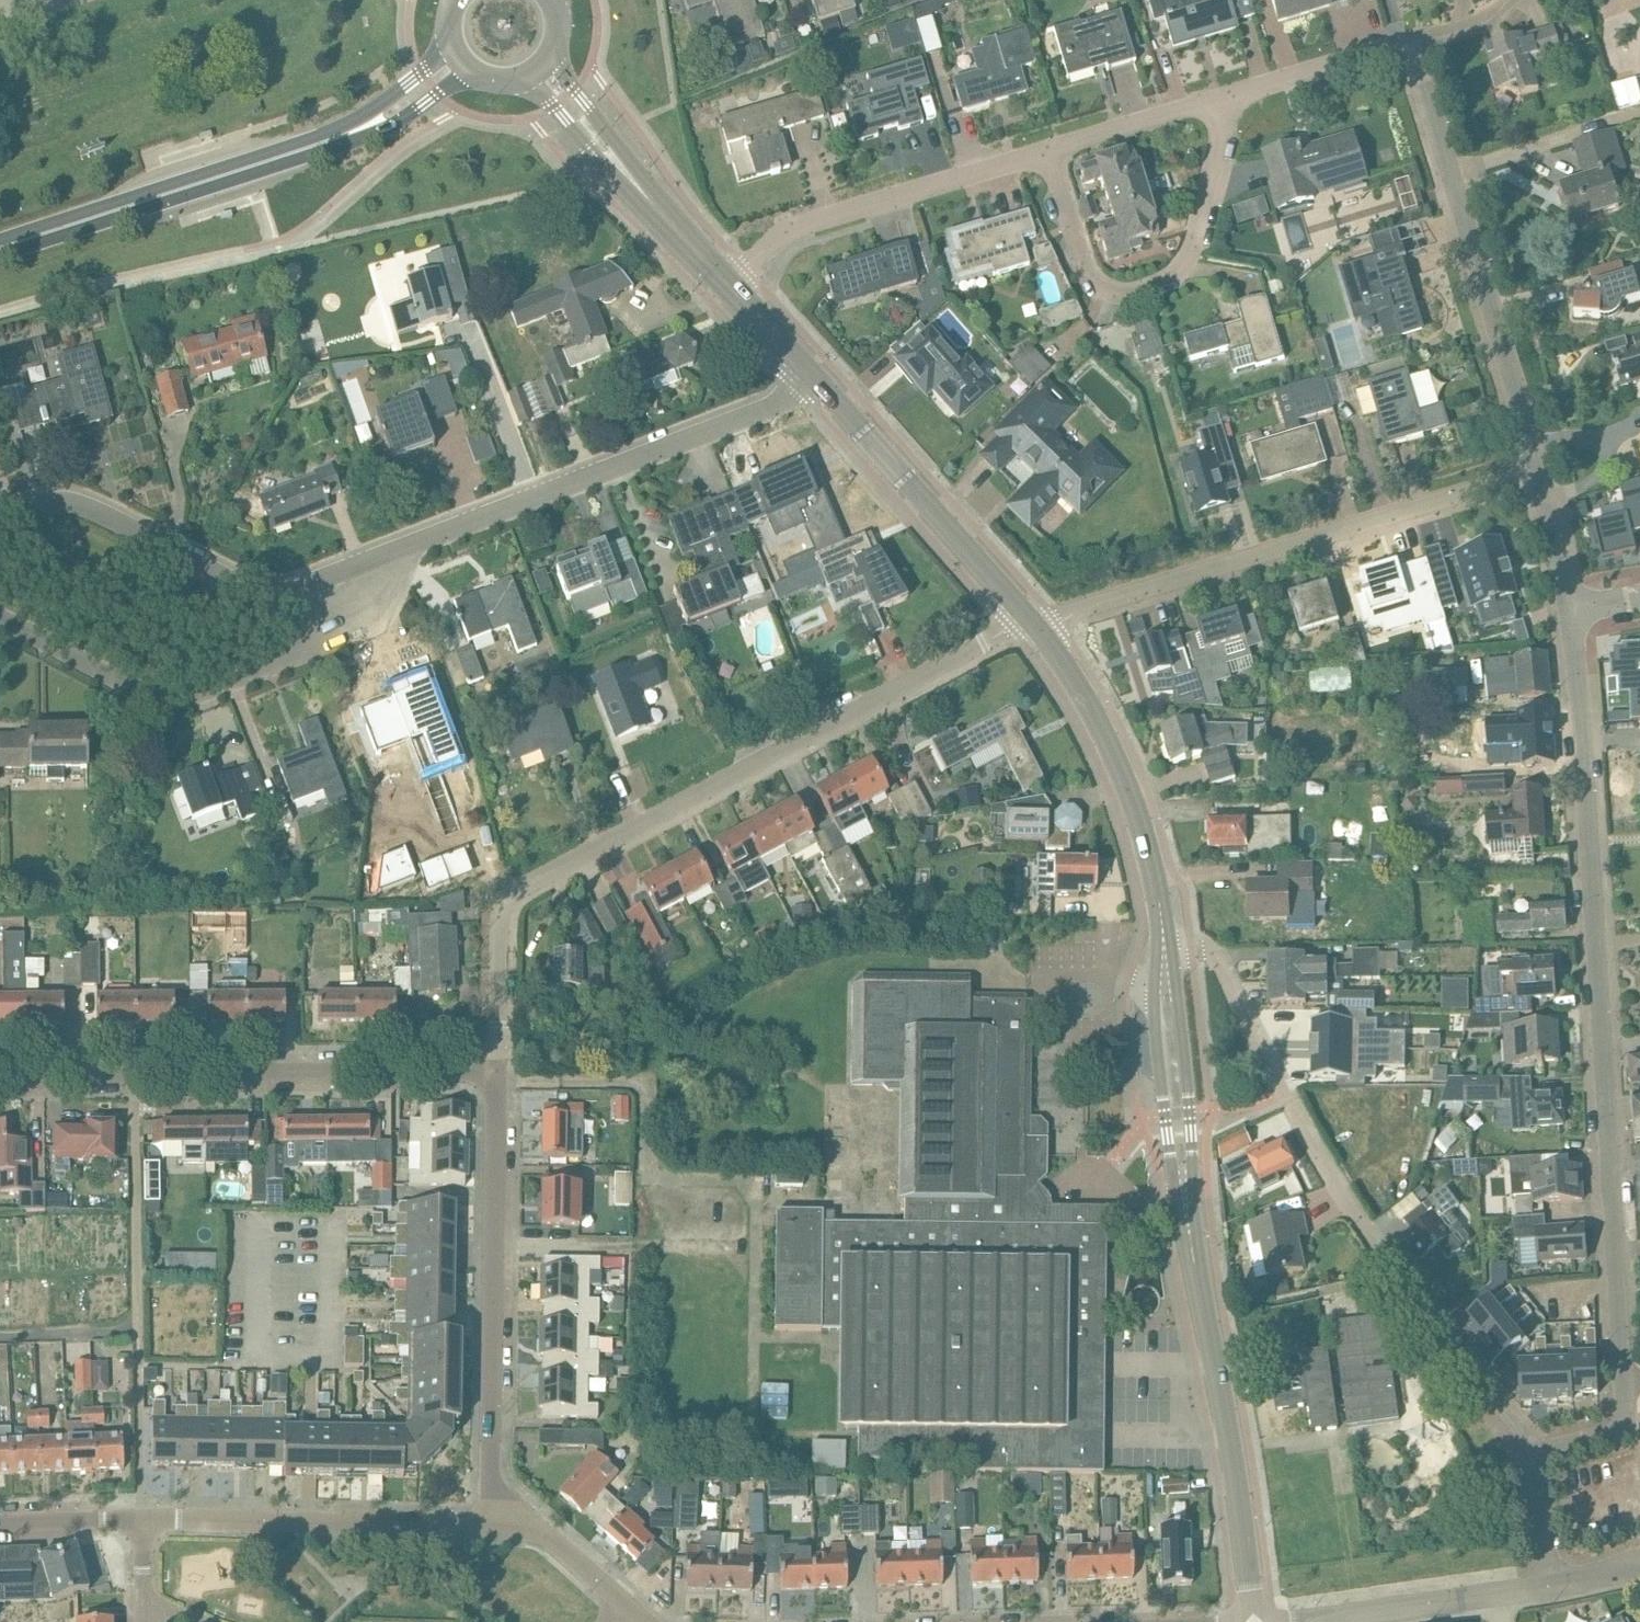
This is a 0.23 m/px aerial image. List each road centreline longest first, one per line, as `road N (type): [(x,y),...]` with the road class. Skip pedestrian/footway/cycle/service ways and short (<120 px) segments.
road 1 (residential): [(1625,1383),(1570,606)]
road 2 (residential): [(492,1066),(491,925),(500,905),(1031,618)]
road 3 (residential): [(1166,944),(1215,958),(1333,1174),(1534,1453)]
road 4 (residential): [(1031,618),(1540,470)]
road 5 (residential): [(386,556),(773,405),(812,373)]
road 6 (residential): [(496,1527),(492,1066)]
road 7 (residential): [(0,616),(151,697),(178,700),(280,663),(356,599),(386,556)]
road 8 (residential): [(1540,470),(1400,45)]
road 9 (tertiary): [(1189,1197),(1258,1621)]
road 10 (residential): [(1051,153),(1087,280),(1114,293),(1144,288),(1178,275),(1194,253),(1232,96)]
road 11 (residential): [(386,556),(296,590),(257,592),(83,506),(49,503),(0,519)]
road 12 (secondary): [(0,248),(344,135)]
road 13 (residential): [(492,1066),(131,1064)]
road 14 (tertiary): [(1031,618),(1114,752),(1147,842),(1166,944)]
road 15 (residential): [(141,1520),(496,1527)]
road 16 (residential): [(1051,153),(798,229),(729,285)]
road 17 (tertiary): [(812,373),(1031,618)]
road 18 (residential): [(1280,1621),(1550,1581)]
road 19 (residential): [(137,1327),(131,1064)]
road 20 (tertiary): [(1168,976),(1156,1020),(1169,1136),(1189,1197)]
road 21 (tertiary): [(1189,1197),(1192,1133),(1168,976)]
road 22 (residential): [(141,1520),(137,1327)]
road 23 (residential): [(1232,96),(1051,153)]
road 24 (residential): [(1400,45),(1232,96)]
road 25 (residential): [(628,1607),(525,1529),(496,1527)]
road 26 (tertiary): [(629,175),(729,285)]
road 27 (secondary): [(344,135),(394,124),(471,74)]
road 28 (residential): [(0,1526),(141,1520)]
road 29 (tertiary): [(525,83),(596,155),(629,175)]
road 30 (secondary): [(452,47),(344,135)]
road 31 (residential): [(1570,606),(1540,470)]
road 32 (residential): [(1534,1453),(1627,1425),(1625,1383)]
road 33 (tertiary): [(629,175),(614,137),(556,58)]
road 34 (residential): [(137,1327),(0,1337)]
road 35 (residential): [(131,1064),(0,1066)]
road 36 (residential): [(1550,1581),(1534,1453)]
road 37 (residential): [(1510,0),(1498,15),(1400,45)]
road 38 (tertiary): [(729,285),(812,373)]

